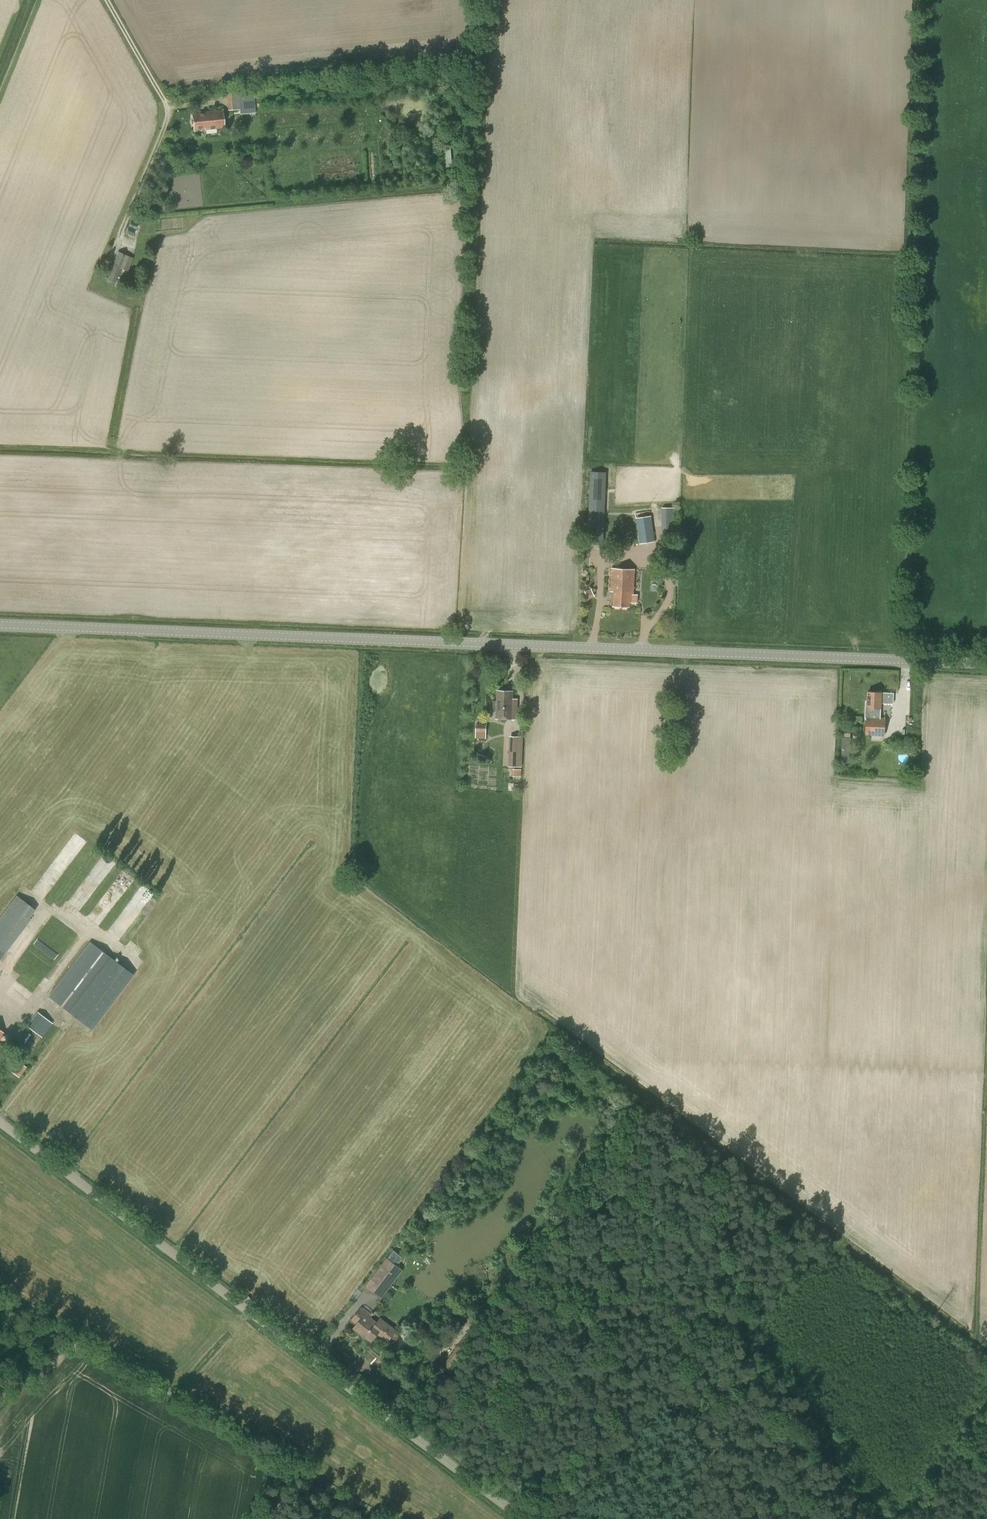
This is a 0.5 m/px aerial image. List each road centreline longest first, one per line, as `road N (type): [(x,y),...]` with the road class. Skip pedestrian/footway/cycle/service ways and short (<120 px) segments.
road 1 (tertiary): [(986,661),(0,623)]
road 2 (unclassified): [(521,1518),(0,1121)]

